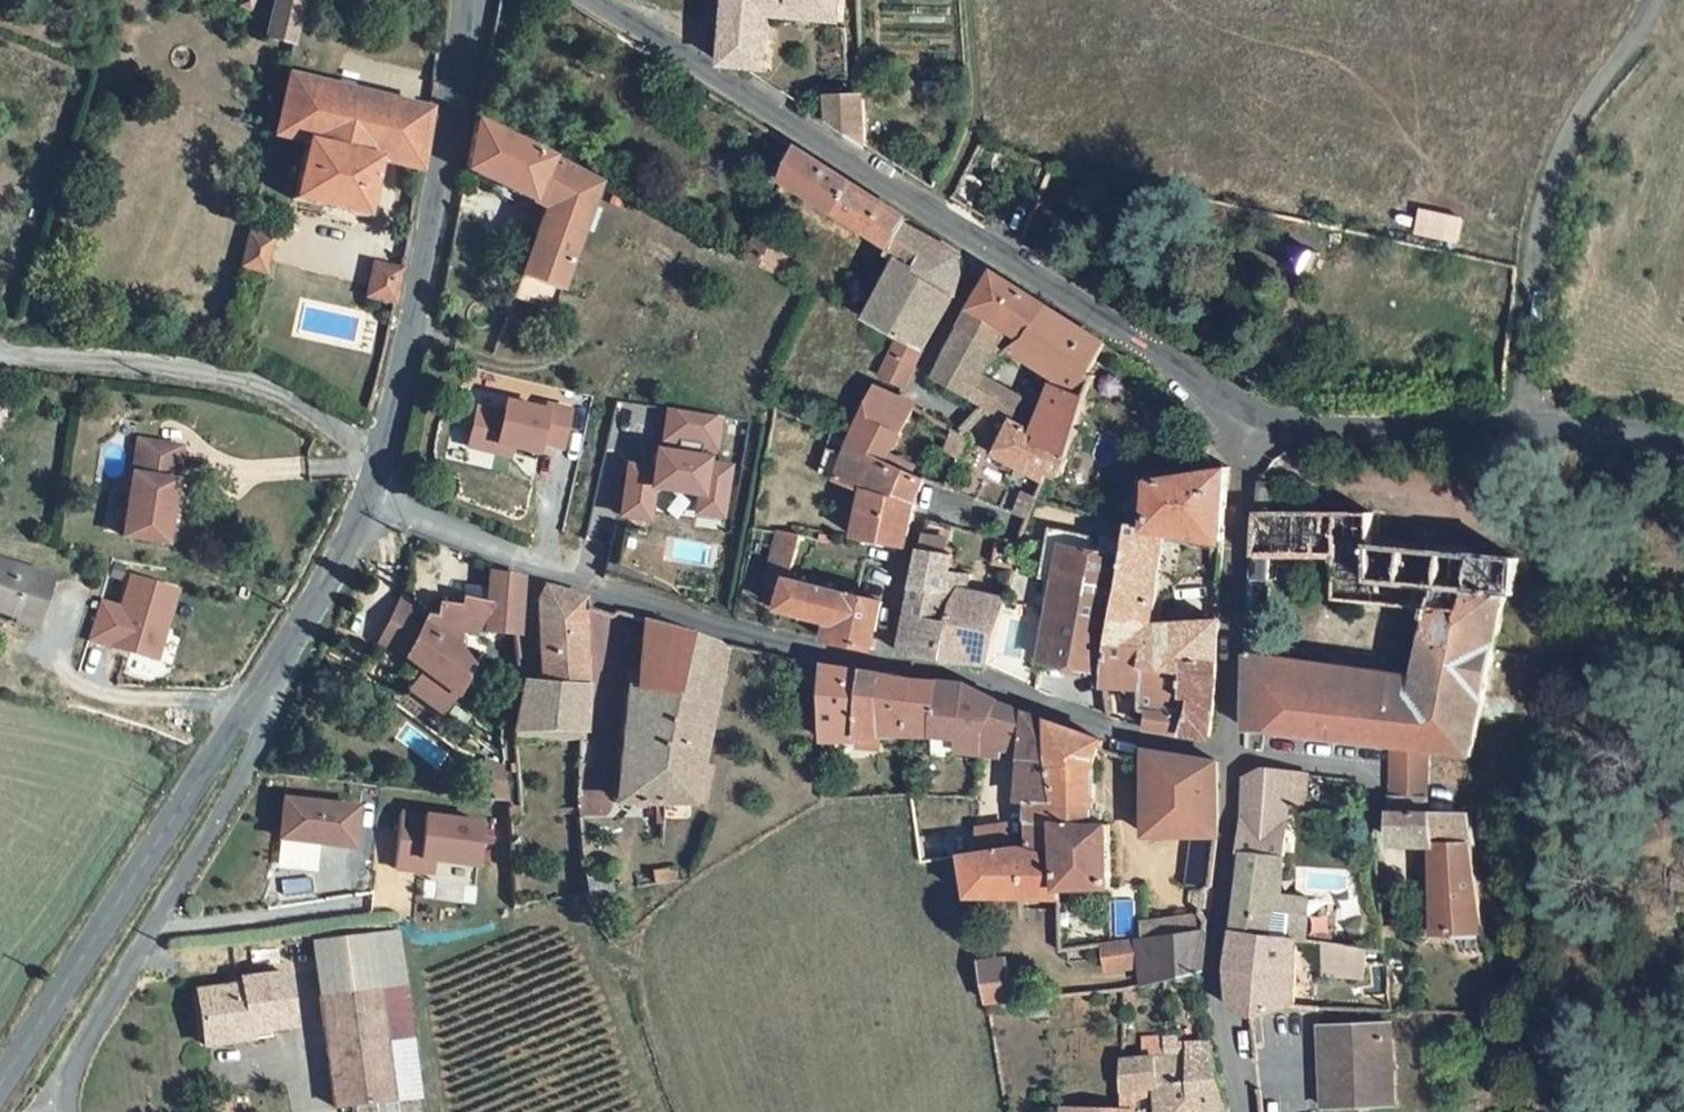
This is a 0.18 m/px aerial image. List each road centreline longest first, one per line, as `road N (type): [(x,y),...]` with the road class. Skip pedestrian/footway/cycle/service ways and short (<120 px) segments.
road 1 (residential): [(371,501),(746,640),(884,665),(1142,746),(1232,758)]
road 2 (tertiary): [(1256,415),(1221,401),(594,0)]
road 3 (tertiary): [(258,684),(0,1095)]
road 4 (unclassified): [(52,1094),(254,758),(263,726),(258,684)]
road 5 (tertiary): [(465,0),(380,458)]
road 6 (unclassified): [(1659,0),(1562,151),(1537,225),(1517,428)]
road 7 (residential): [(0,355),(231,376),(315,413),(380,458)]
road 8 (residential): [(1240,1111),(1218,1015),(1232,758)]
road 9 (residential): [(1232,758),(1256,415)]
road 10 (tertiary): [(1517,428),(1303,425),(1256,415)]
road 11 (track): [(933,213),(969,148),(978,108),(970,0)]
road 12 (tertiary): [(371,501),(335,572),(258,684)]
road 13 (tertiary): [(1683,437),(1517,428)]

